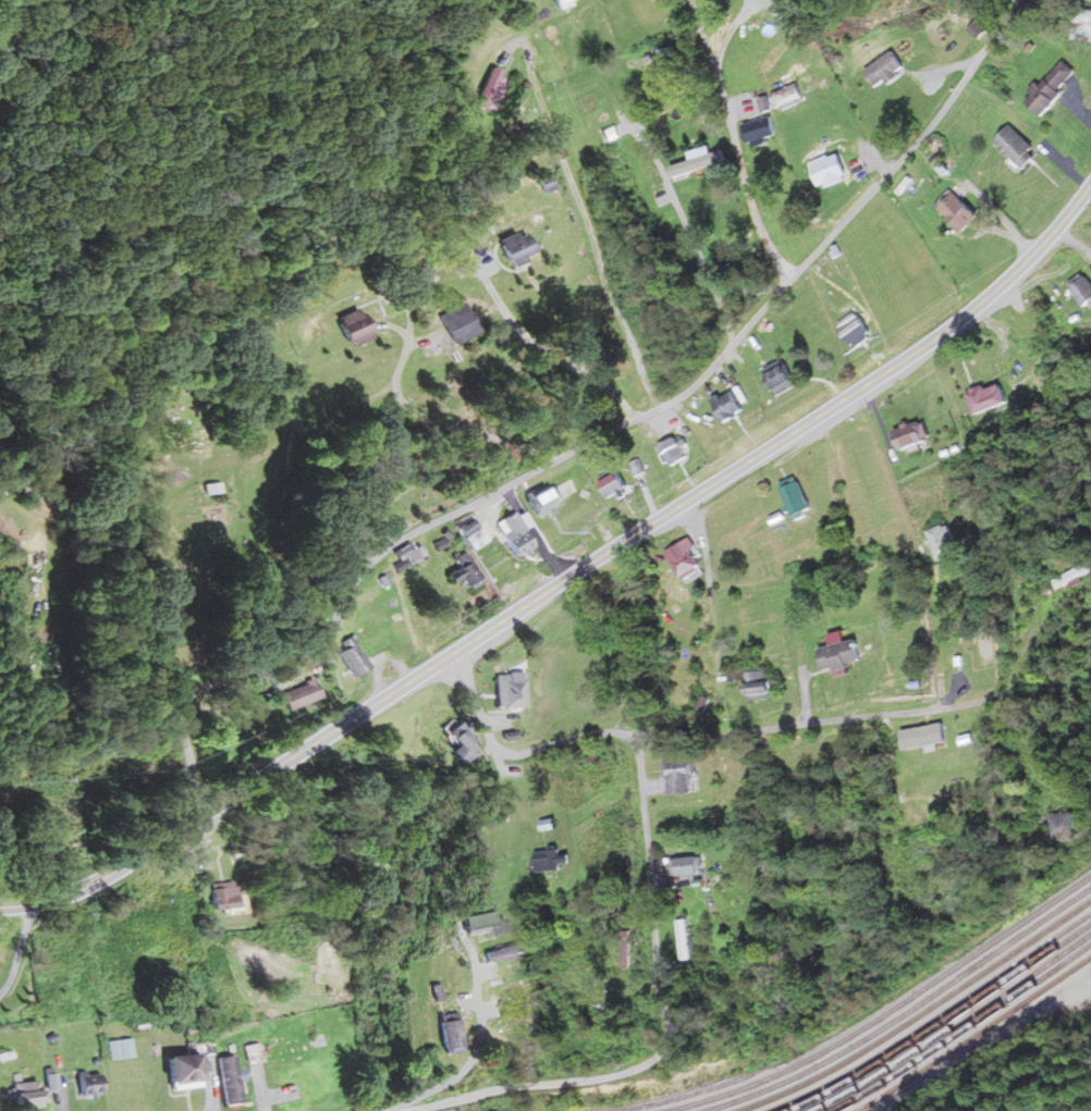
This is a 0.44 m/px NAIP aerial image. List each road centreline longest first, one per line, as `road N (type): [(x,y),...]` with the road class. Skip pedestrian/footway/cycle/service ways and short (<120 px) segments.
road 1 (residential): [(201,817),(185,729),(194,694),(298,669),(331,638),(352,585),(381,552),(676,404),(731,335),(880,184),(1003,27),(1046,0)]
road 2 (secondary): [(0,906),(59,900),(134,860),(686,501)]
road 3 (residential): [(454,653),(493,745),(508,755),(604,733),(939,711),(1000,699)]
road 4 (secondary): [(686,501),(958,322),(1027,262),(1090,186)]
road 5 (residential): [(672,1039),(655,953),(639,732)]
road 6 (residential): [(408,1110),(563,1083)]
road 7 (residential): [(563,1083),(638,1070),(660,1059),(672,1039)]

